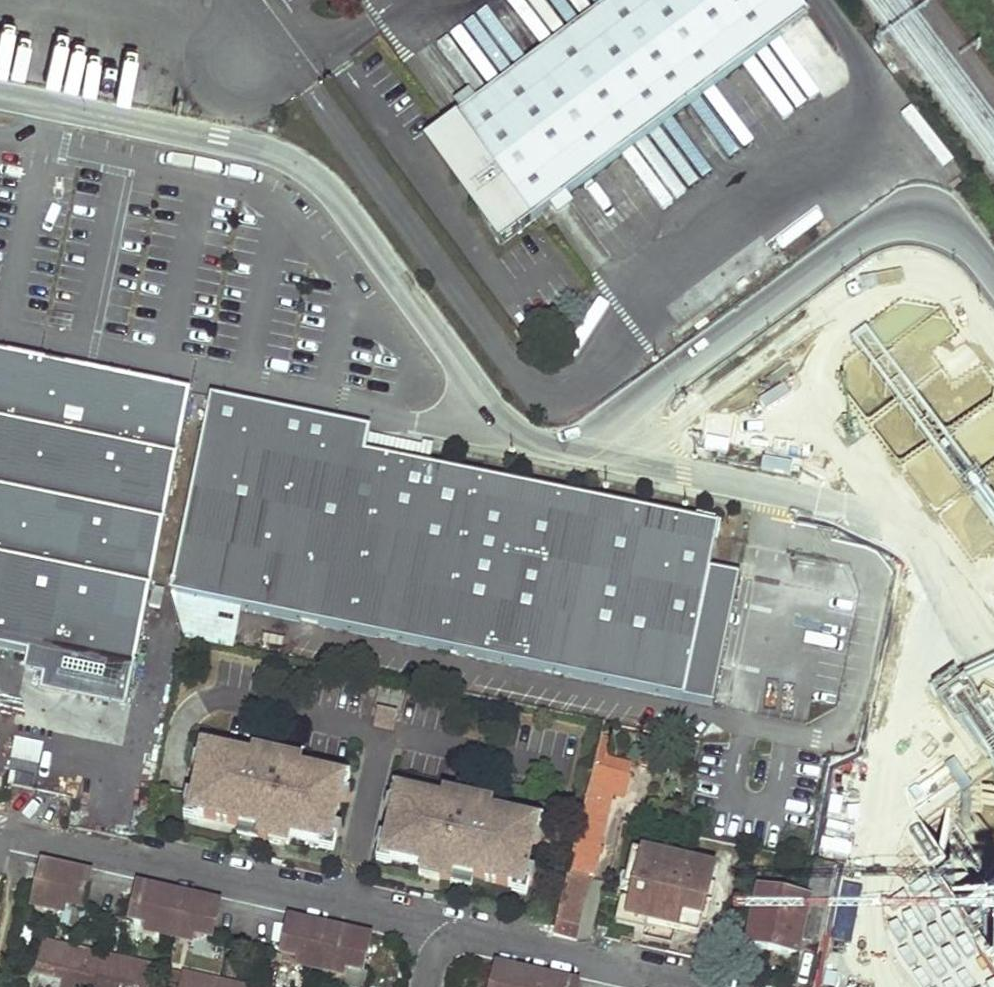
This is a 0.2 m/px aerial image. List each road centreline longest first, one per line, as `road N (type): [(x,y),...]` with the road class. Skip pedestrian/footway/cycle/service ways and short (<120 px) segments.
road 1 (residential): [(0,94),(274,152),(300,167),(330,188),(500,416),(527,437),(593,434)]
road 2 (residential): [(993,278),(960,234),(891,226),(593,434)]
road 3 (residential): [(0,826),(405,917),(444,934)]
road 4 (residential): [(593,434),(645,466),(777,492)]

